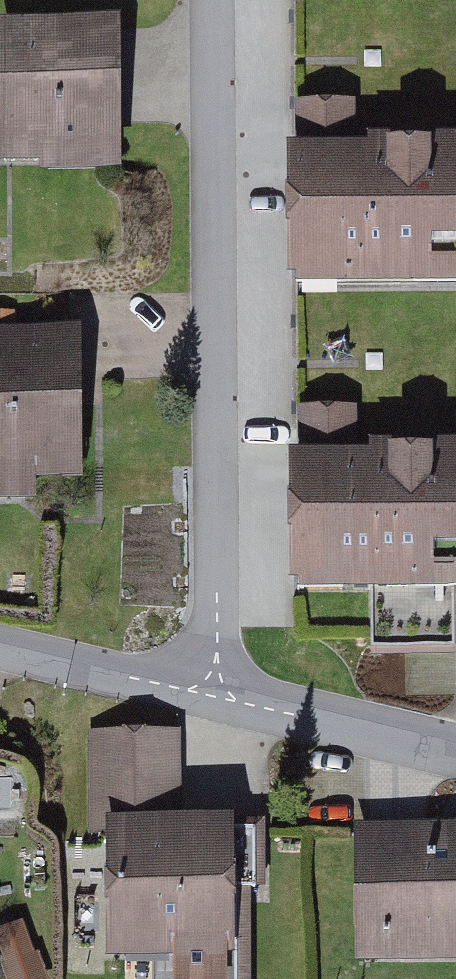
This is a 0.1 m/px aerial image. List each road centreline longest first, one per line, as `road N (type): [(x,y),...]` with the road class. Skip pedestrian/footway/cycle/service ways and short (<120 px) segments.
road 1 (residential): [(217,0),(216,698)]
road 2 (residential): [(216,698),(455,761)]
road 3 (residential): [(216,698),(0,651)]

